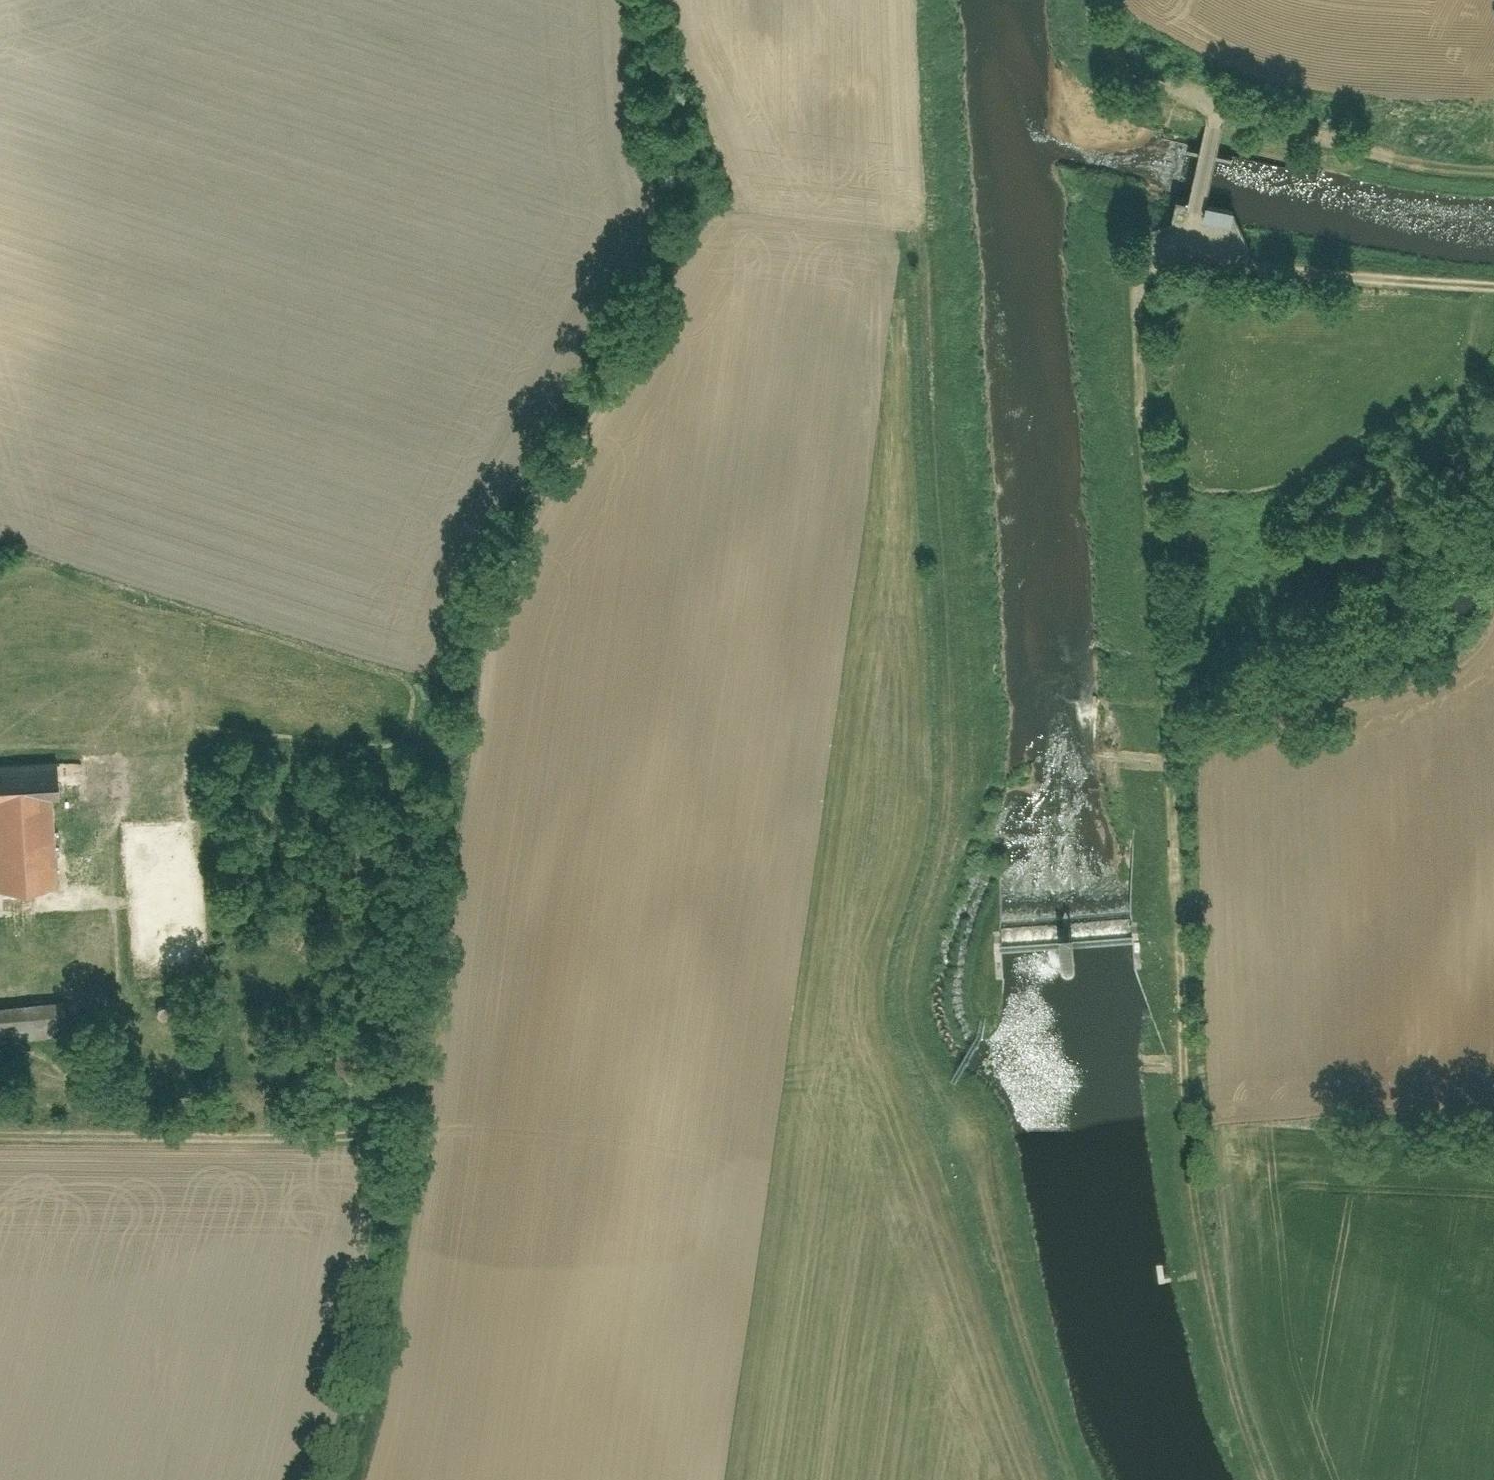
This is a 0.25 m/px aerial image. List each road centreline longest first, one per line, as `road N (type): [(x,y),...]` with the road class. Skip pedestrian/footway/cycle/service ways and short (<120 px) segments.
road 1 (track): [(1264,1479),(1214,1350),(1174,1081),(1124,328),(1144,272),(1194,235),(1493,275)]
road 2 (track): [(1081,0),(1083,24),(1154,83),(1442,159),(1493,156)]
road 3 (track): [(1194,235),(1219,105)]

